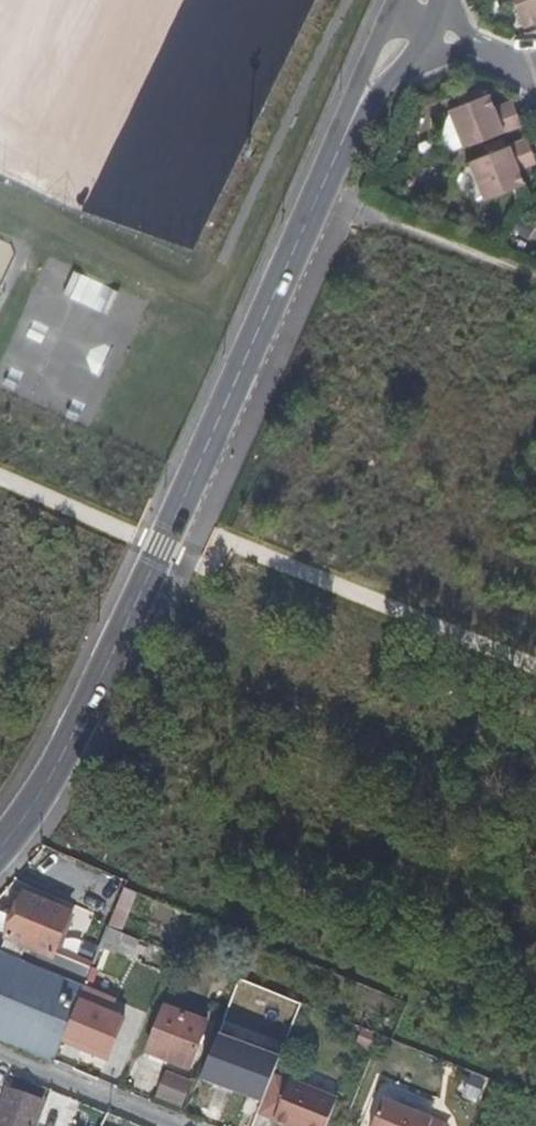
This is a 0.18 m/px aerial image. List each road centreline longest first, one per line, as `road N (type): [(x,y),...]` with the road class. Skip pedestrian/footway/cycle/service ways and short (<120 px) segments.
road 1 (tertiary): [(0,847),(68,746),(126,631),(319,194),(390,14)]
road 2 (track): [(319,194),(535,277)]
road 3 (residential): [(390,14),(535,66)]

